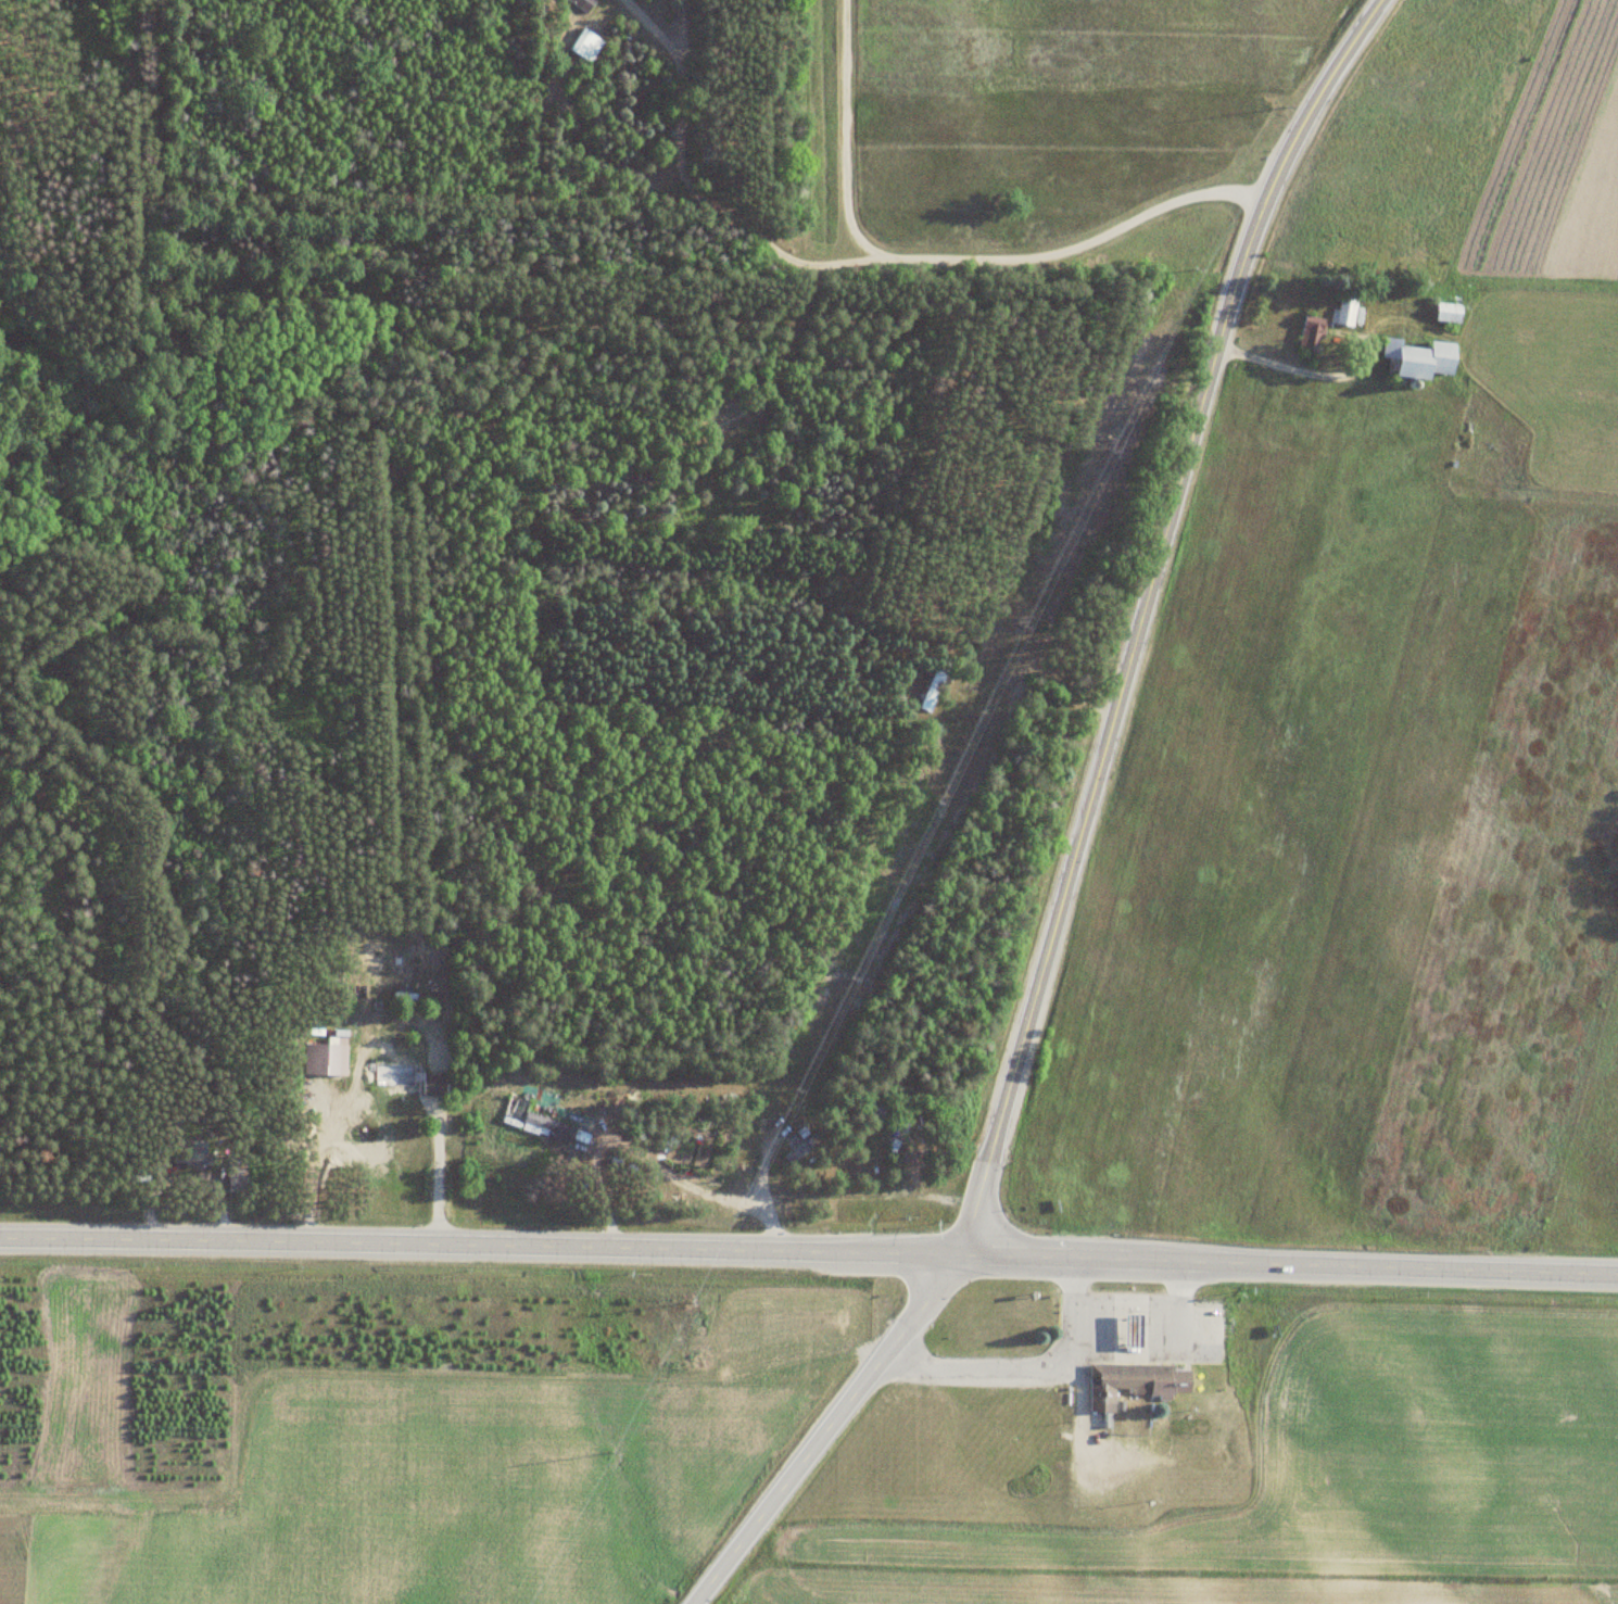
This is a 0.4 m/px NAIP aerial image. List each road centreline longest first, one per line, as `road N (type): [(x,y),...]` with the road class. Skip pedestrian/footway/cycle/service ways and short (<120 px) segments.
road 1 (tertiary): [(694,1603),(960,1254),(1256,220),(1375,0)]
road 2 (secondary): [(0,1245),(960,1254),(1617,1277)]
road 3 (residential): [(1261,209),(1227,194),(1187,201),(1077,250),(1017,261),(932,266),(862,255),(844,217),(843,0)]

